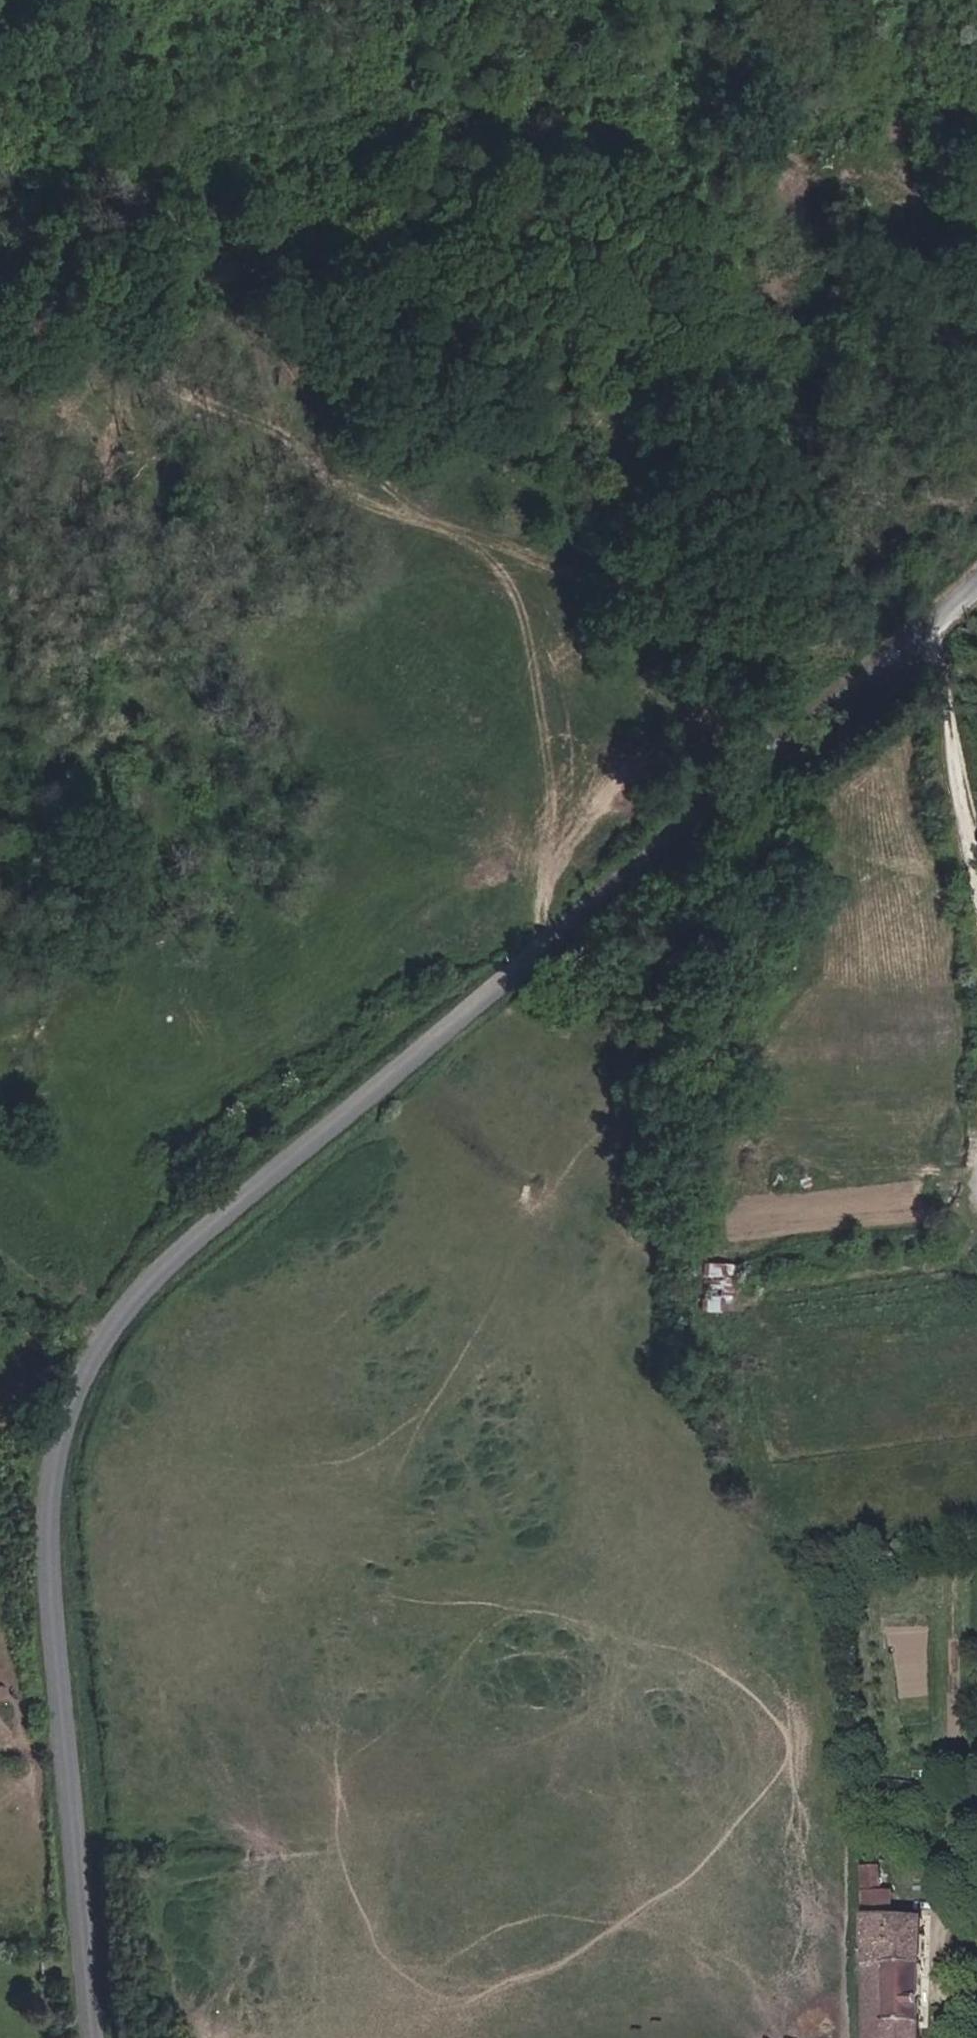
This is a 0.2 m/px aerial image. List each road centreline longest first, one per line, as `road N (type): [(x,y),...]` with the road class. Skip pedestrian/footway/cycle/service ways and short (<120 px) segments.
road 1 (tertiary): [(99,2037),(63,1486),(75,1406),(112,1336),(179,1254),(976,565)]
road 2 (track): [(920,614),(950,719),(976,900)]

